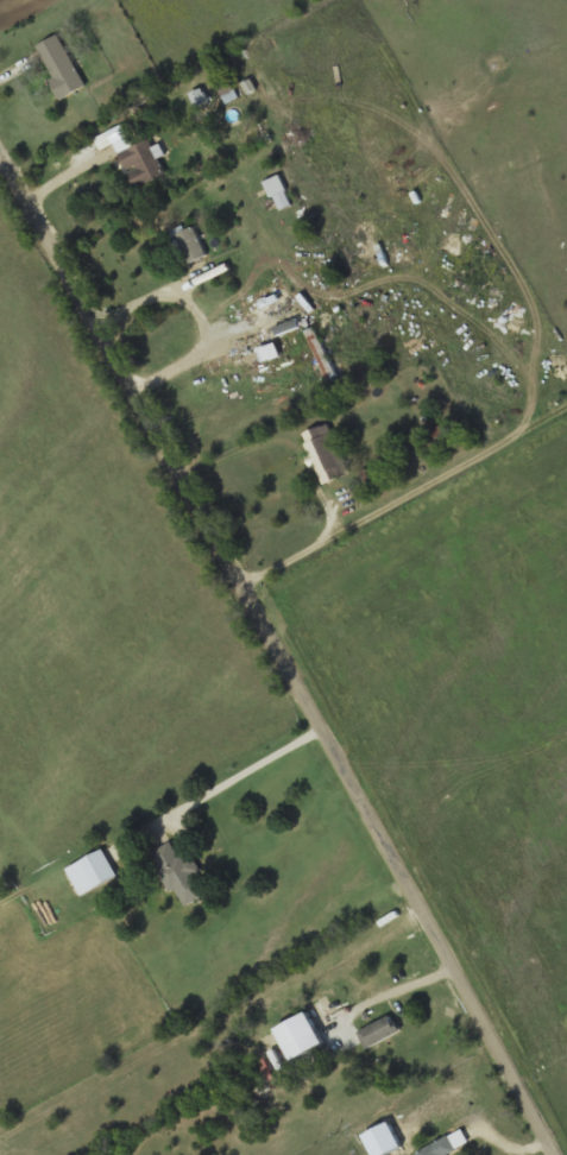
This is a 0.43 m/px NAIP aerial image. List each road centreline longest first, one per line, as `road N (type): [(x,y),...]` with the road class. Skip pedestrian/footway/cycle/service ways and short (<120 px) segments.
road 1 (residential): [(563,1154),(0,160)]

